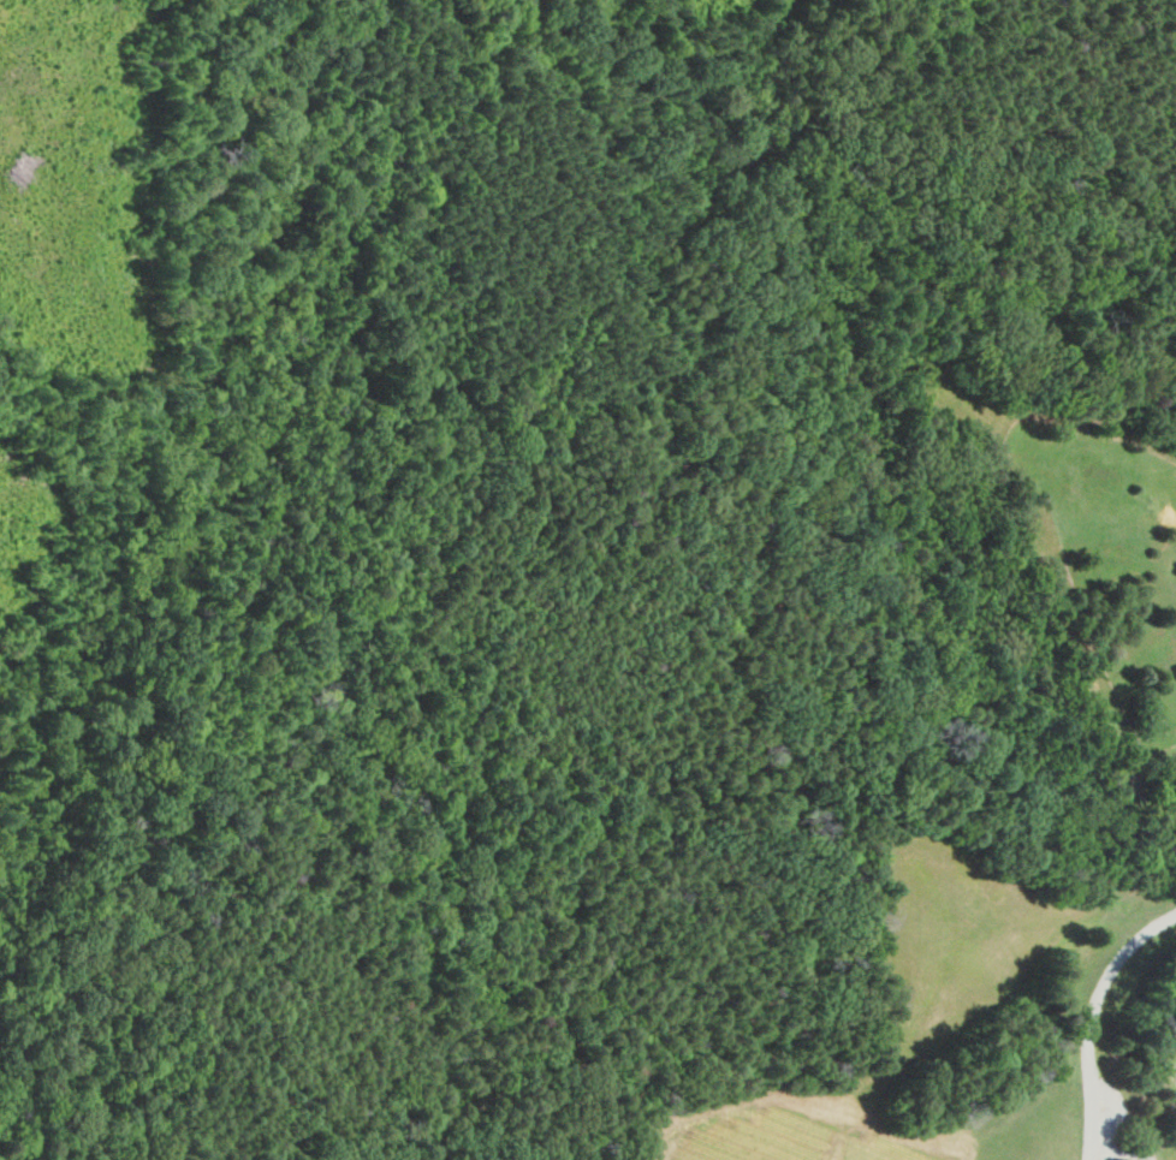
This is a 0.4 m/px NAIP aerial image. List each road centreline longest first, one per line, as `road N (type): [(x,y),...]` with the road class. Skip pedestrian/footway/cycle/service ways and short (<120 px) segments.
road 1 (residential): [(1175,916),(1127,960),(1085,1034),(1089,1159)]

